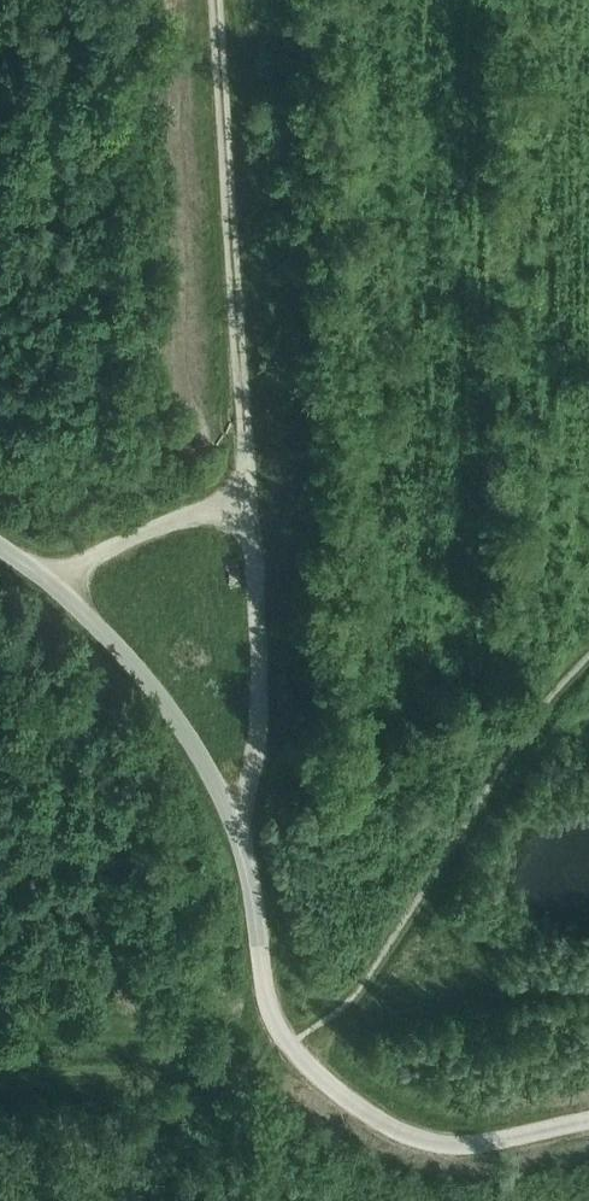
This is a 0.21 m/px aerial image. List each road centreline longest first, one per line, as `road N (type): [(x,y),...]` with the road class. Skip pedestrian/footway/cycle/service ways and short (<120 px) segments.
road 1 (unclassified): [(0,548),(105,633),(208,772),(246,867),(265,997),(277,1025),(319,1078),(369,1116),(452,1145),(588,1122)]
road 2 (track): [(216,0),(245,422),(243,478),(230,520),(253,543),(260,580),(261,754),(250,786),(226,807)]
road 3 (track): [(230,520),(184,520),(45,577)]

